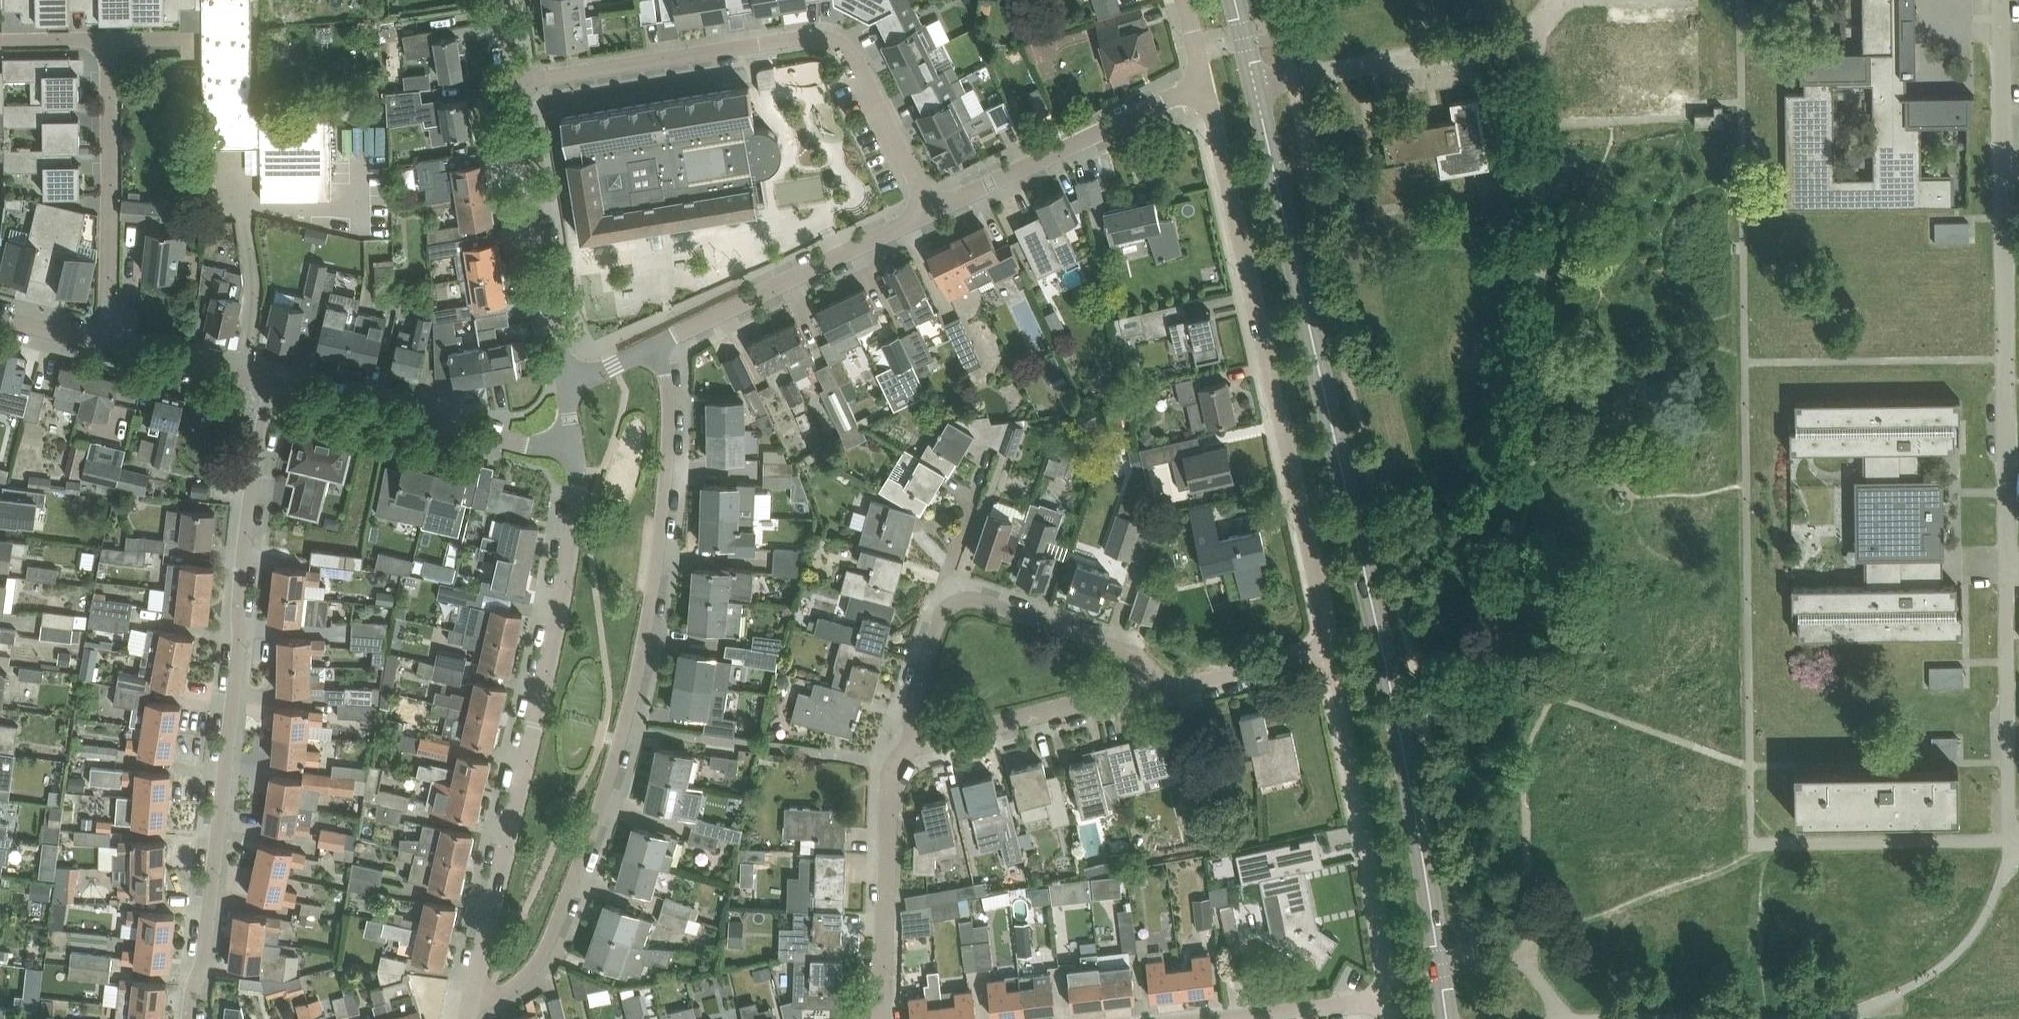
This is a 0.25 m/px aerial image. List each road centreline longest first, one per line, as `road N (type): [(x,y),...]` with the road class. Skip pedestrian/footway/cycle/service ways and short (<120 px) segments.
road 1 (secondary): [(1446,1018),(1407,758),(1258,88)]
road 2 (residential): [(1145,687),(1183,686),(1333,646),(1206,85)]
road 3 (residential): [(655,345),(669,382),(669,441),(631,709),(545,950),(520,982),(471,1001)]
road 4 (residential): [(272,382),(251,504),(204,959),(190,1018)]
road 5 (residential): [(2001,0),(2007,576)]
road 6 (residential): [(471,1001),(564,588),(581,471),(574,442)]
road 7 (residential): [(518,81),(814,35),(836,41),(854,55),(931,211)]
road 8 (residential): [(1529,457),(1539,336),(1535,41)]
road 9 (residential): [(574,442),(527,445),(272,382)]
road 10 (residential): [(568,385),(518,81)]
road 11 (residential): [(655,345),(931,211)]
road 12 (residential): [(108,39),(111,344)]
road 13 (residential): [(931,211),(1206,85)]
road 14 (residential): [(881,1018),(890,772),(920,741)]
road 15 (residential): [(1258,88),(1535,41)]
road 16 (residential): [(2007,576),(2012,839)]
road 17 (residential): [(1752,842),(2012,839)]
road 18 (residential): [(920,741),(1145,687)]
road 19 (residential): [(1145,687),(1134,652),(968,596),(952,600)]
road 20 (residential): [(1391,1018),(1380,1004),(1359,1001),(1213,1018)]
road 21 (residential): [(272,382),(111,344)]
road 22 (residential): [(952,600),(943,583),(990,456)]
road 23 (residential): [(952,600),(939,611),(910,711),(920,741)]

